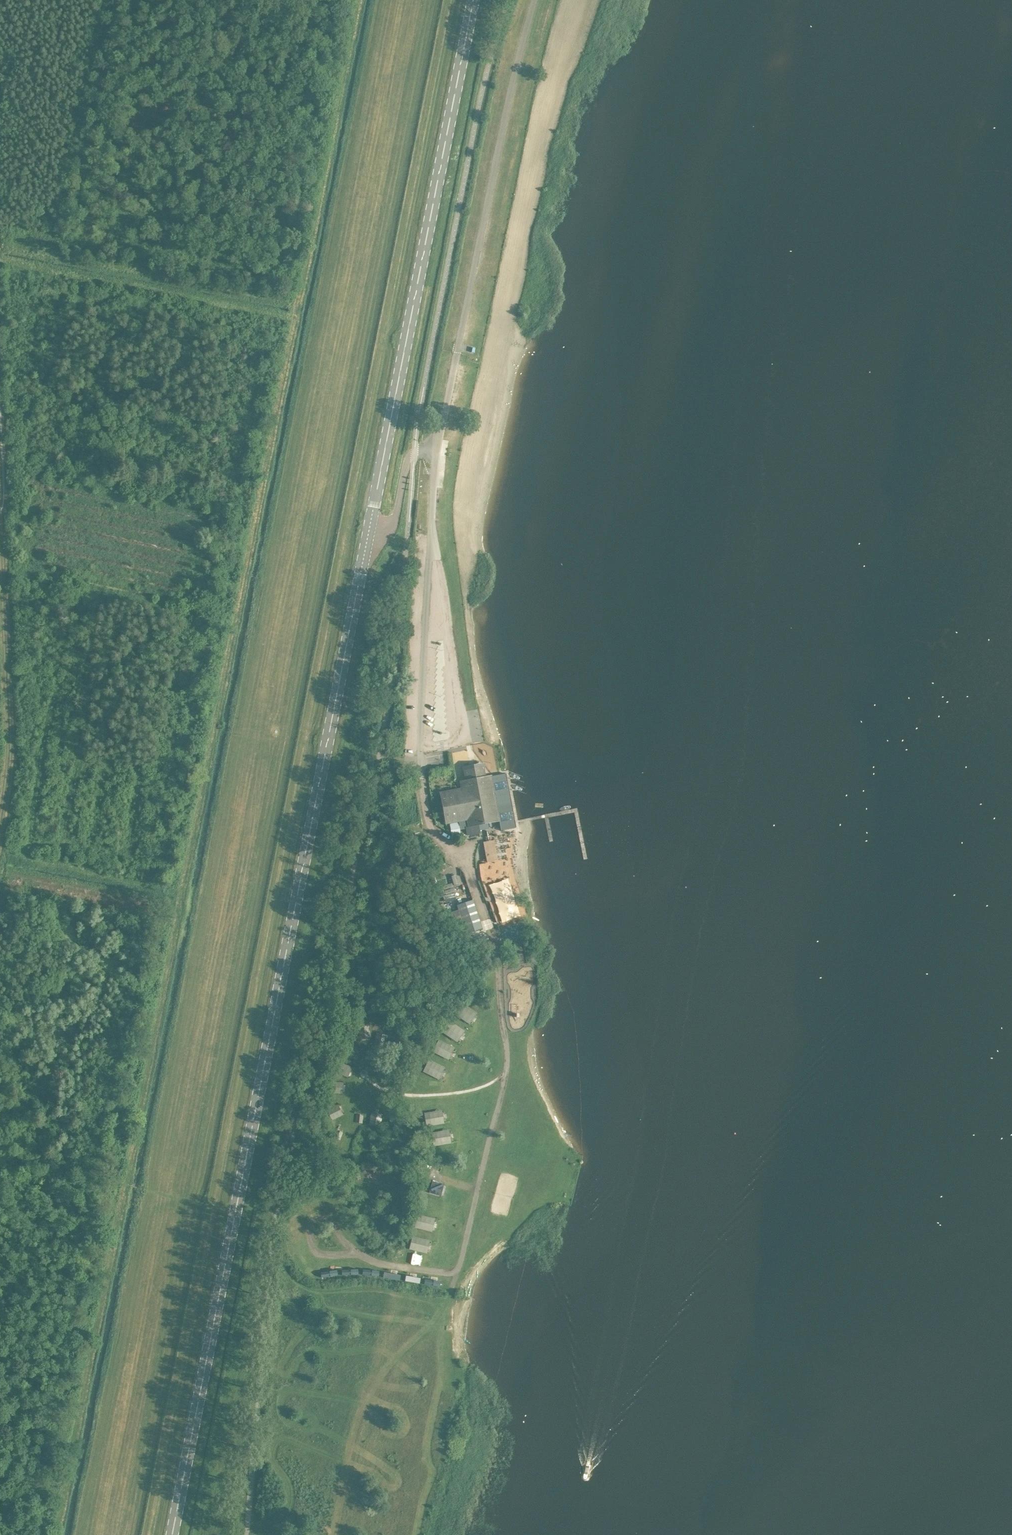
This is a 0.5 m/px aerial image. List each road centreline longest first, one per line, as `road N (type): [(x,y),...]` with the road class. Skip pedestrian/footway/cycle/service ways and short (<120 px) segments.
road 1 (primary): [(172,1534),(473,0)]
road 2 (track): [(56,1534),(356,0)]
road 3 (track): [(0,244),(298,302)]
road 4 (track): [(0,826),(10,748),(0,530)]
road 5 (track): [(0,856),(181,892)]

